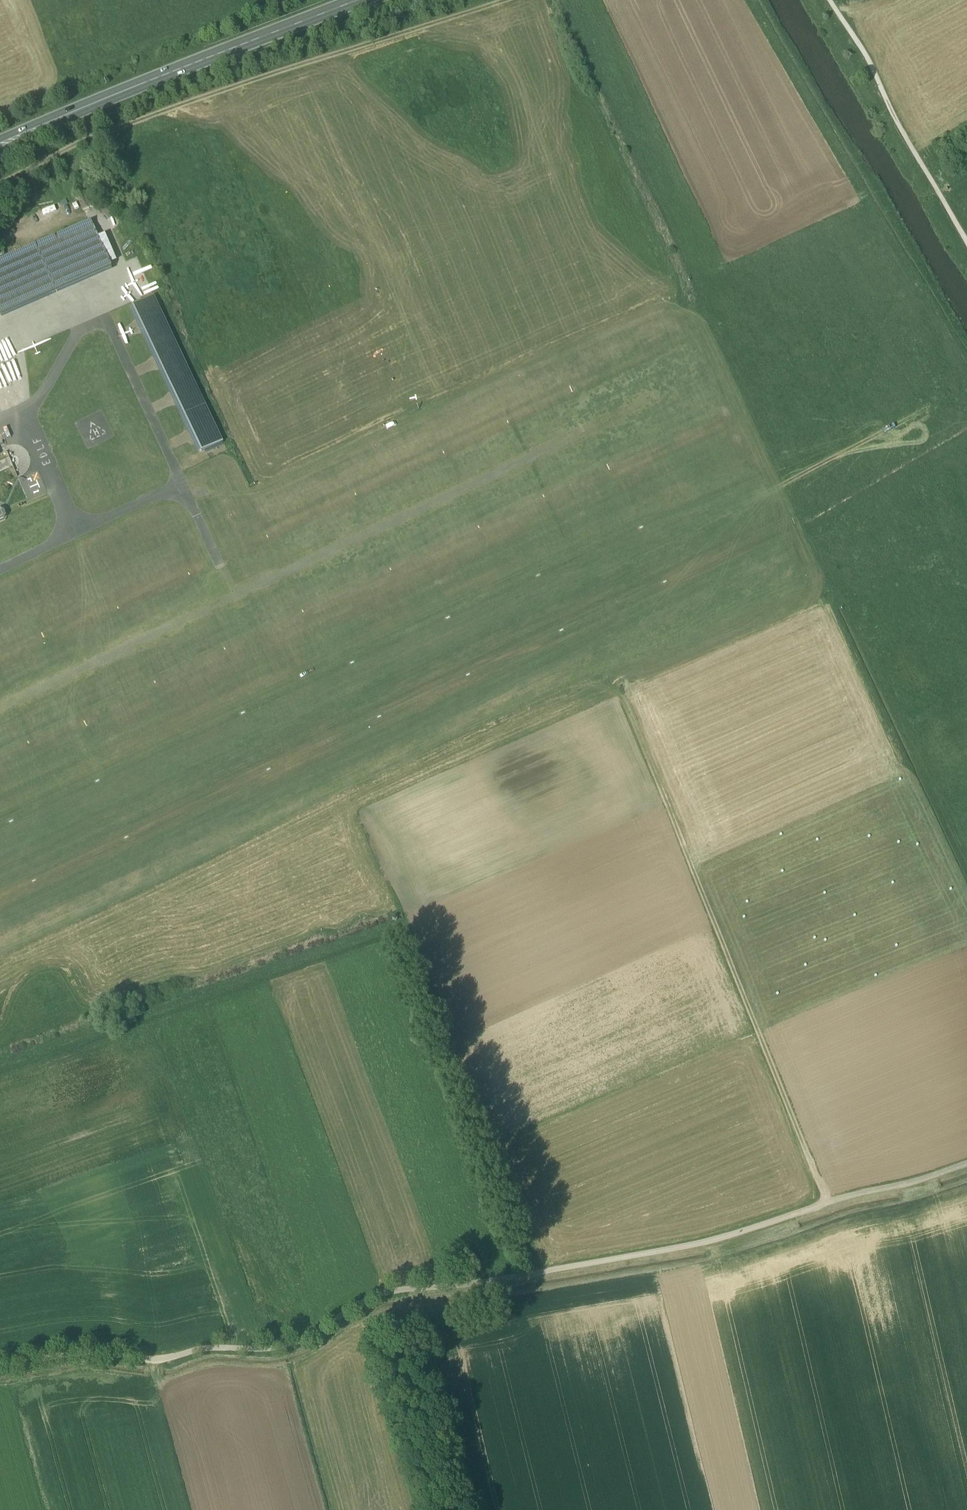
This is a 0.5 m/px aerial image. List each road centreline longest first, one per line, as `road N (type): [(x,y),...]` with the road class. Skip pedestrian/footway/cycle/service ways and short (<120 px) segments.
road 1 (unclassified): [(0,1363),(86,1351),(167,1359),(213,1344),(261,1349),(303,1339),(384,1291),(709,1243),(966,1161)]
road 2 (track): [(0,1063),(391,926)]
road 3 (primary): [(0,147),(367,0)]
road 4 (track): [(966,239),(829,0)]

